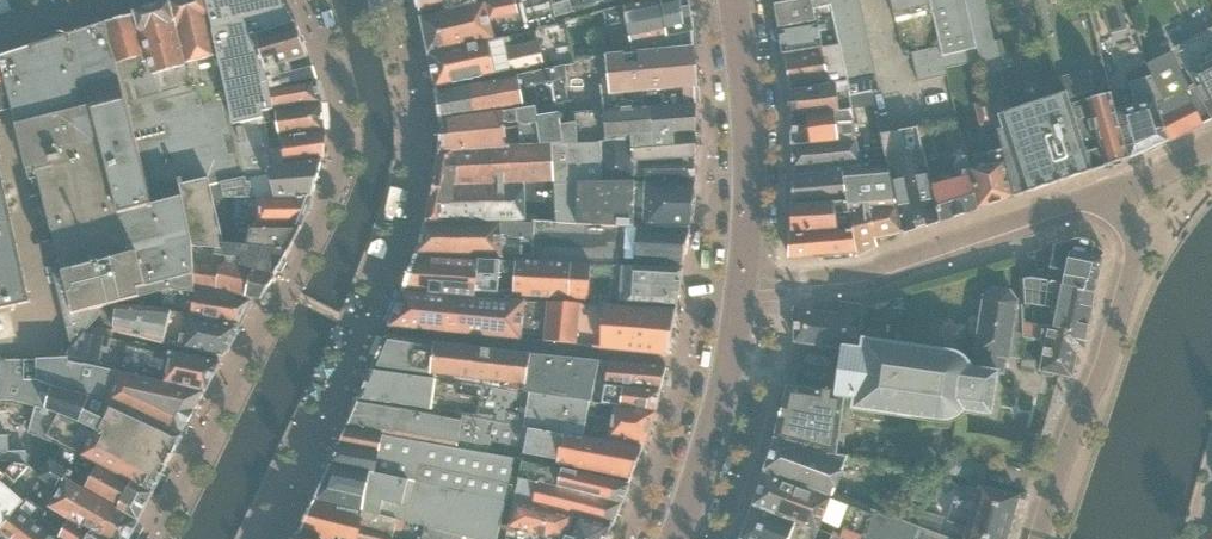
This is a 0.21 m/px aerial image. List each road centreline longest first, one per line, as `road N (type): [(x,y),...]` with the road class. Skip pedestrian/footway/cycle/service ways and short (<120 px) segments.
road 1 (residential): [(1109,189),(896,274),(737,286)]
road 2 (residential): [(1048,538),(1142,255),(1109,189)]
road 3 (secondary): [(737,286),(748,206),(733,0)]
road 4 (secondary): [(656,538),(726,365),(737,286)]

